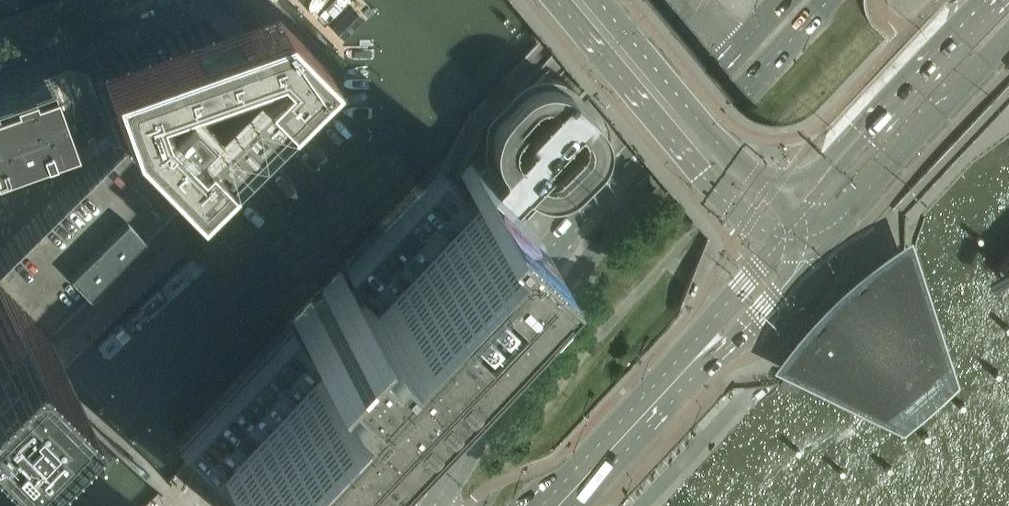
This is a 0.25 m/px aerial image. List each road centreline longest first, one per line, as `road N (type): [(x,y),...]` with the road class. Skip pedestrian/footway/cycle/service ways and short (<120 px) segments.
road 1 (primary): [(443,504),(517,372),(622,221),(826,0)]
road 2 (primary): [(738,46),(527,285),(383,505)]
road 3 (residential): [(208,505),(582,105)]
road 4 (residential): [(0,394),(293,99),(288,67),(224,0)]
road 5 (residential): [(639,505),(907,236),(954,174),(1008,128)]
road 6 (secondary): [(783,238),(538,505)]
road 7 (secondary): [(574,505),(819,244)]
road 8 (secondary): [(559,0),(730,204),(783,238)]
road 9 (secondary): [(801,210),(729,151),(602,0)]
road 10 (secondary): [(995,0),(801,210)]
road 11 (secondary): [(819,244),(1008,41)]
road 12 (residential): [(155,0),(0,56)]
road 13 (residential): [(678,33),(582,105)]

